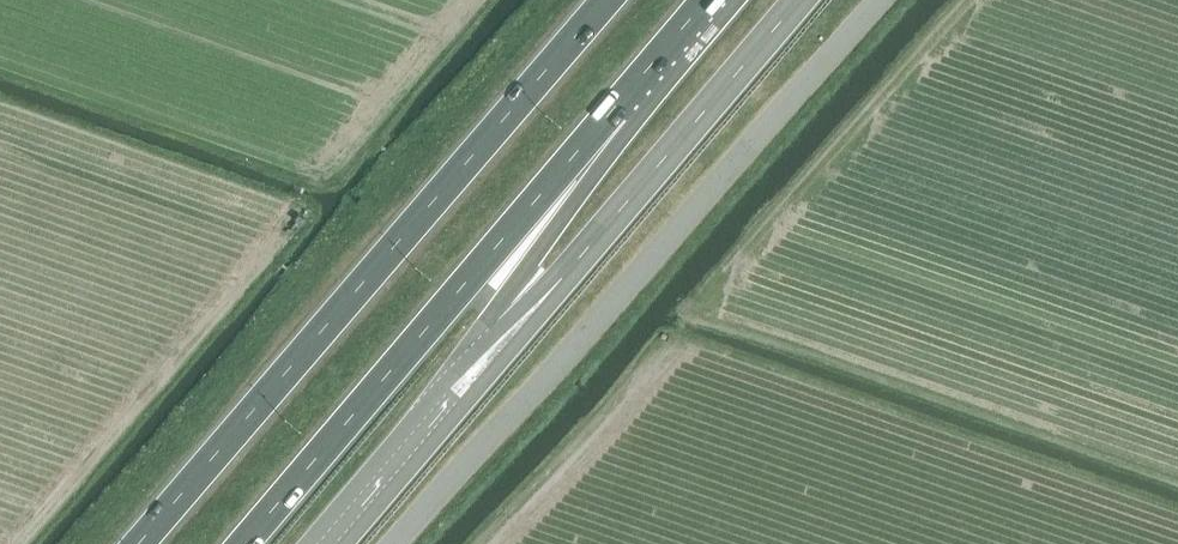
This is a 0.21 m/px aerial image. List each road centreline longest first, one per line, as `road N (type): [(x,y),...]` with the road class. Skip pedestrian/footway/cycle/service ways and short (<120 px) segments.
road 1 (unclassified): [(884,0),(395,543)]
road 2 (trunk): [(609,0),(141,543)]
road 3 (trunk): [(242,543),(706,0)]

